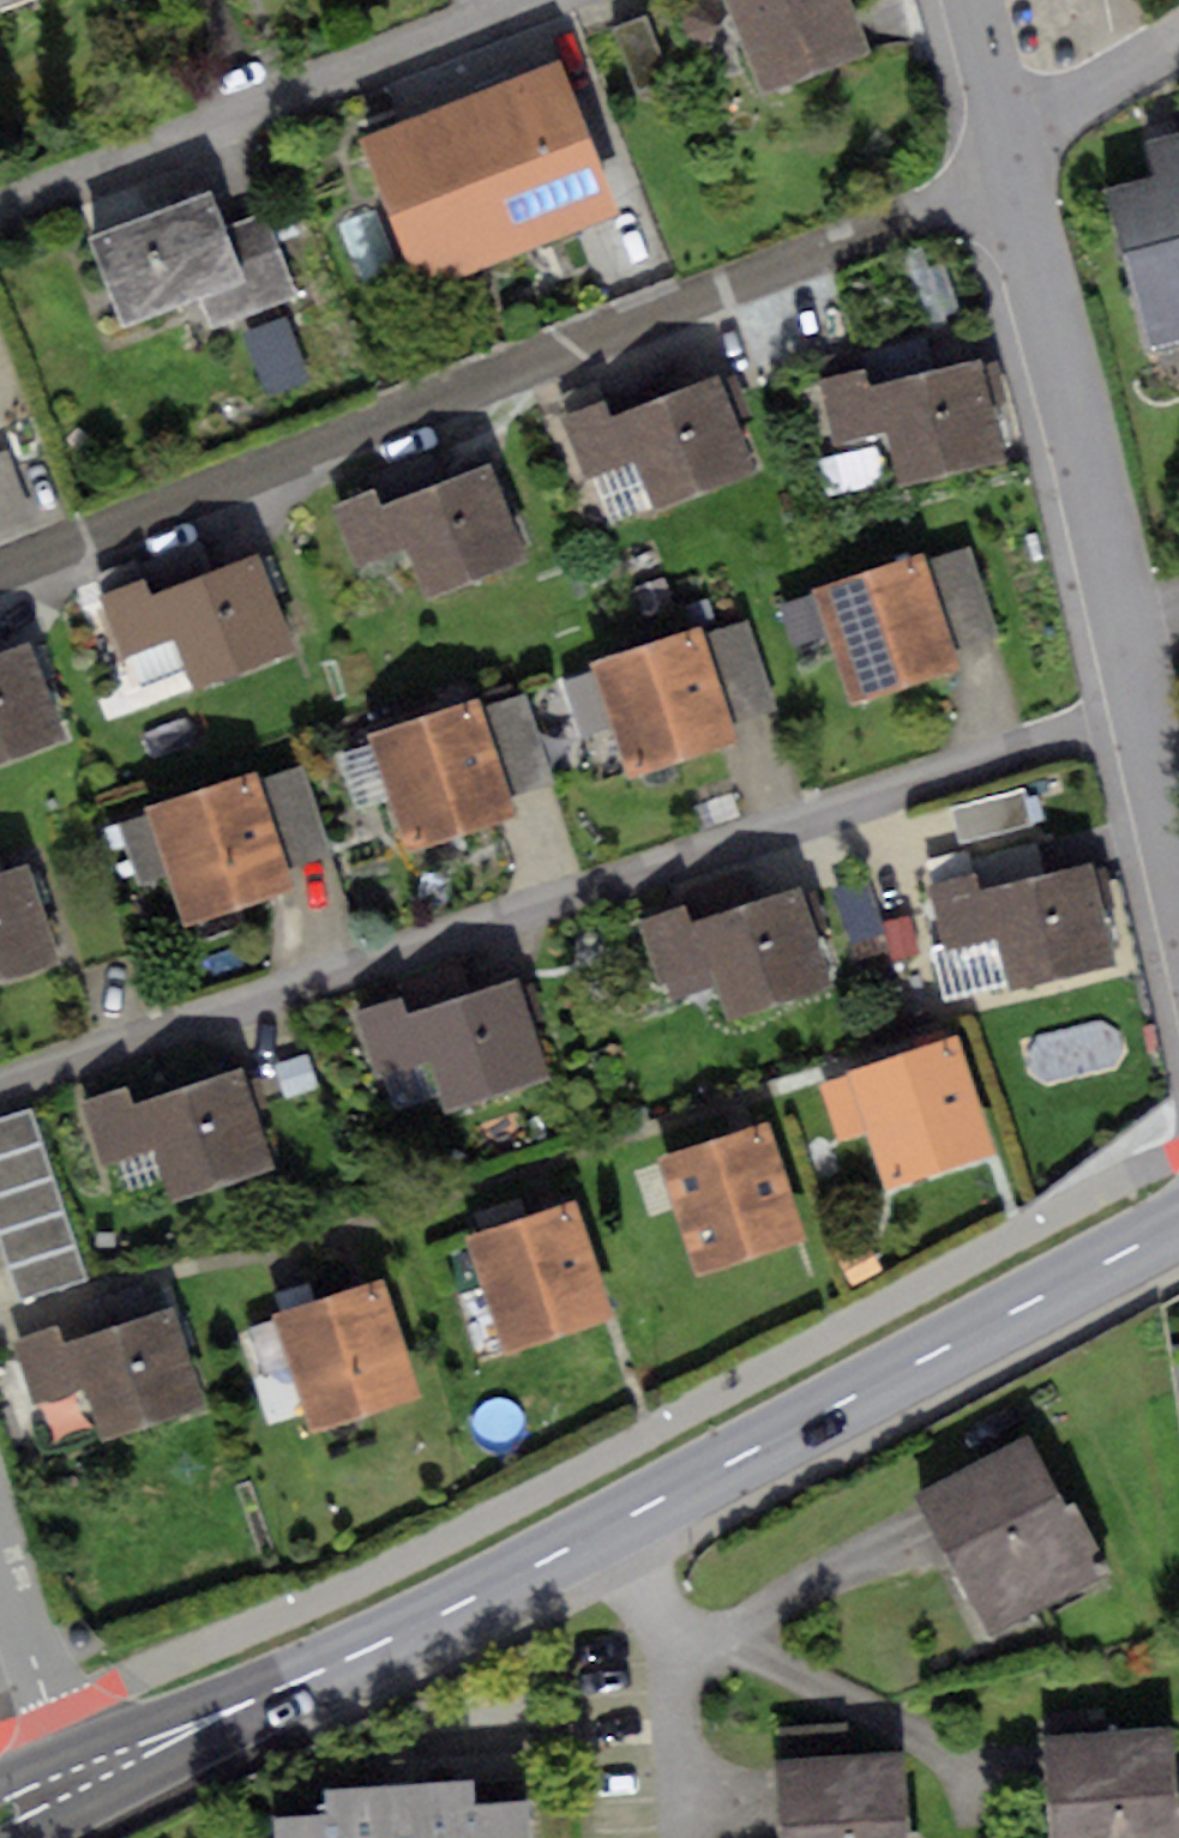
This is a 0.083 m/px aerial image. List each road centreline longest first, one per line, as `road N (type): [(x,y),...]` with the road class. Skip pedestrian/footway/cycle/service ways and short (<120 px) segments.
road 1 (primary): [(1178,1222),(465,1603),(82,1776)]
road 2 (residential): [(0,1082),(876,791),(1149,717)]
road 3 (residential): [(1015,171),(0,575)]
road 4 (residential): [(1149,717),(1083,422),(1015,171)]
road 5 (residential): [(0,201),(499,0)]
road 6 (residential): [(82,1776),(0,1571)]
road 7 (residential): [(1015,171),(1178,38)]
road 8 (residential): [(1015,171),(963,0)]
road 9 (residential): [(1178,853),(1149,717)]

